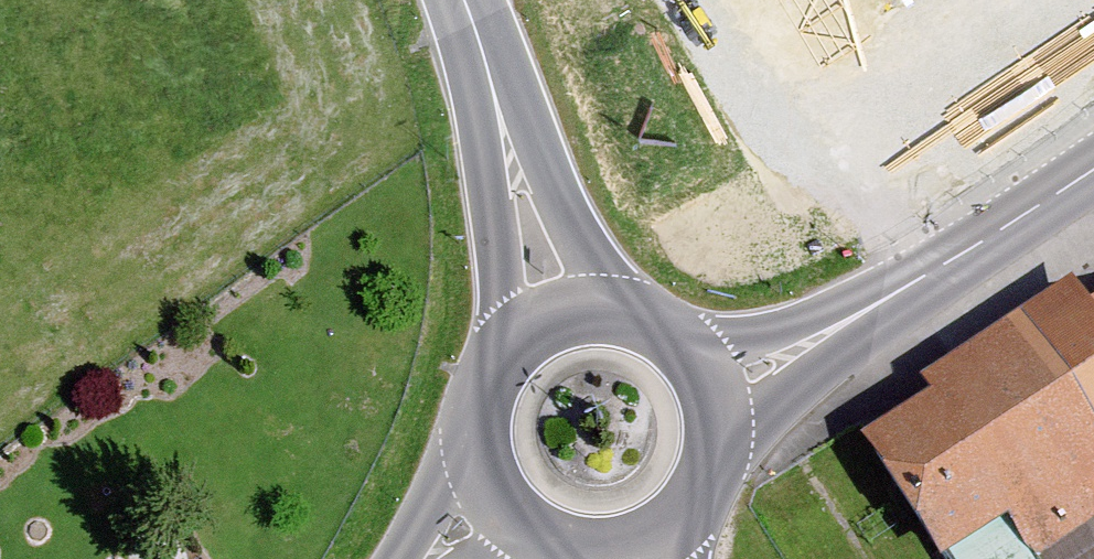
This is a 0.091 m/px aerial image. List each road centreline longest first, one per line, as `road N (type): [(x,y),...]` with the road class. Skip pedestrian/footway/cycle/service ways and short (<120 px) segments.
road 1 (secondary): [(704,393),(886,299),(1093,171)]
road 2 (secondary): [(559,318),(464,0)]
road 3 (secondary): [(559,318),(524,335),(497,363),(481,399),(477,438),(493,495)]
road 4 (secondary): [(704,393),(673,343),(639,321),(599,312),(559,318)]
road 5 (secondary): [(637,538),(671,518),(696,488),(709,451),(704,393)]
road 6 (secondary): [(493,495),(527,526),(568,543),(637,538)]

